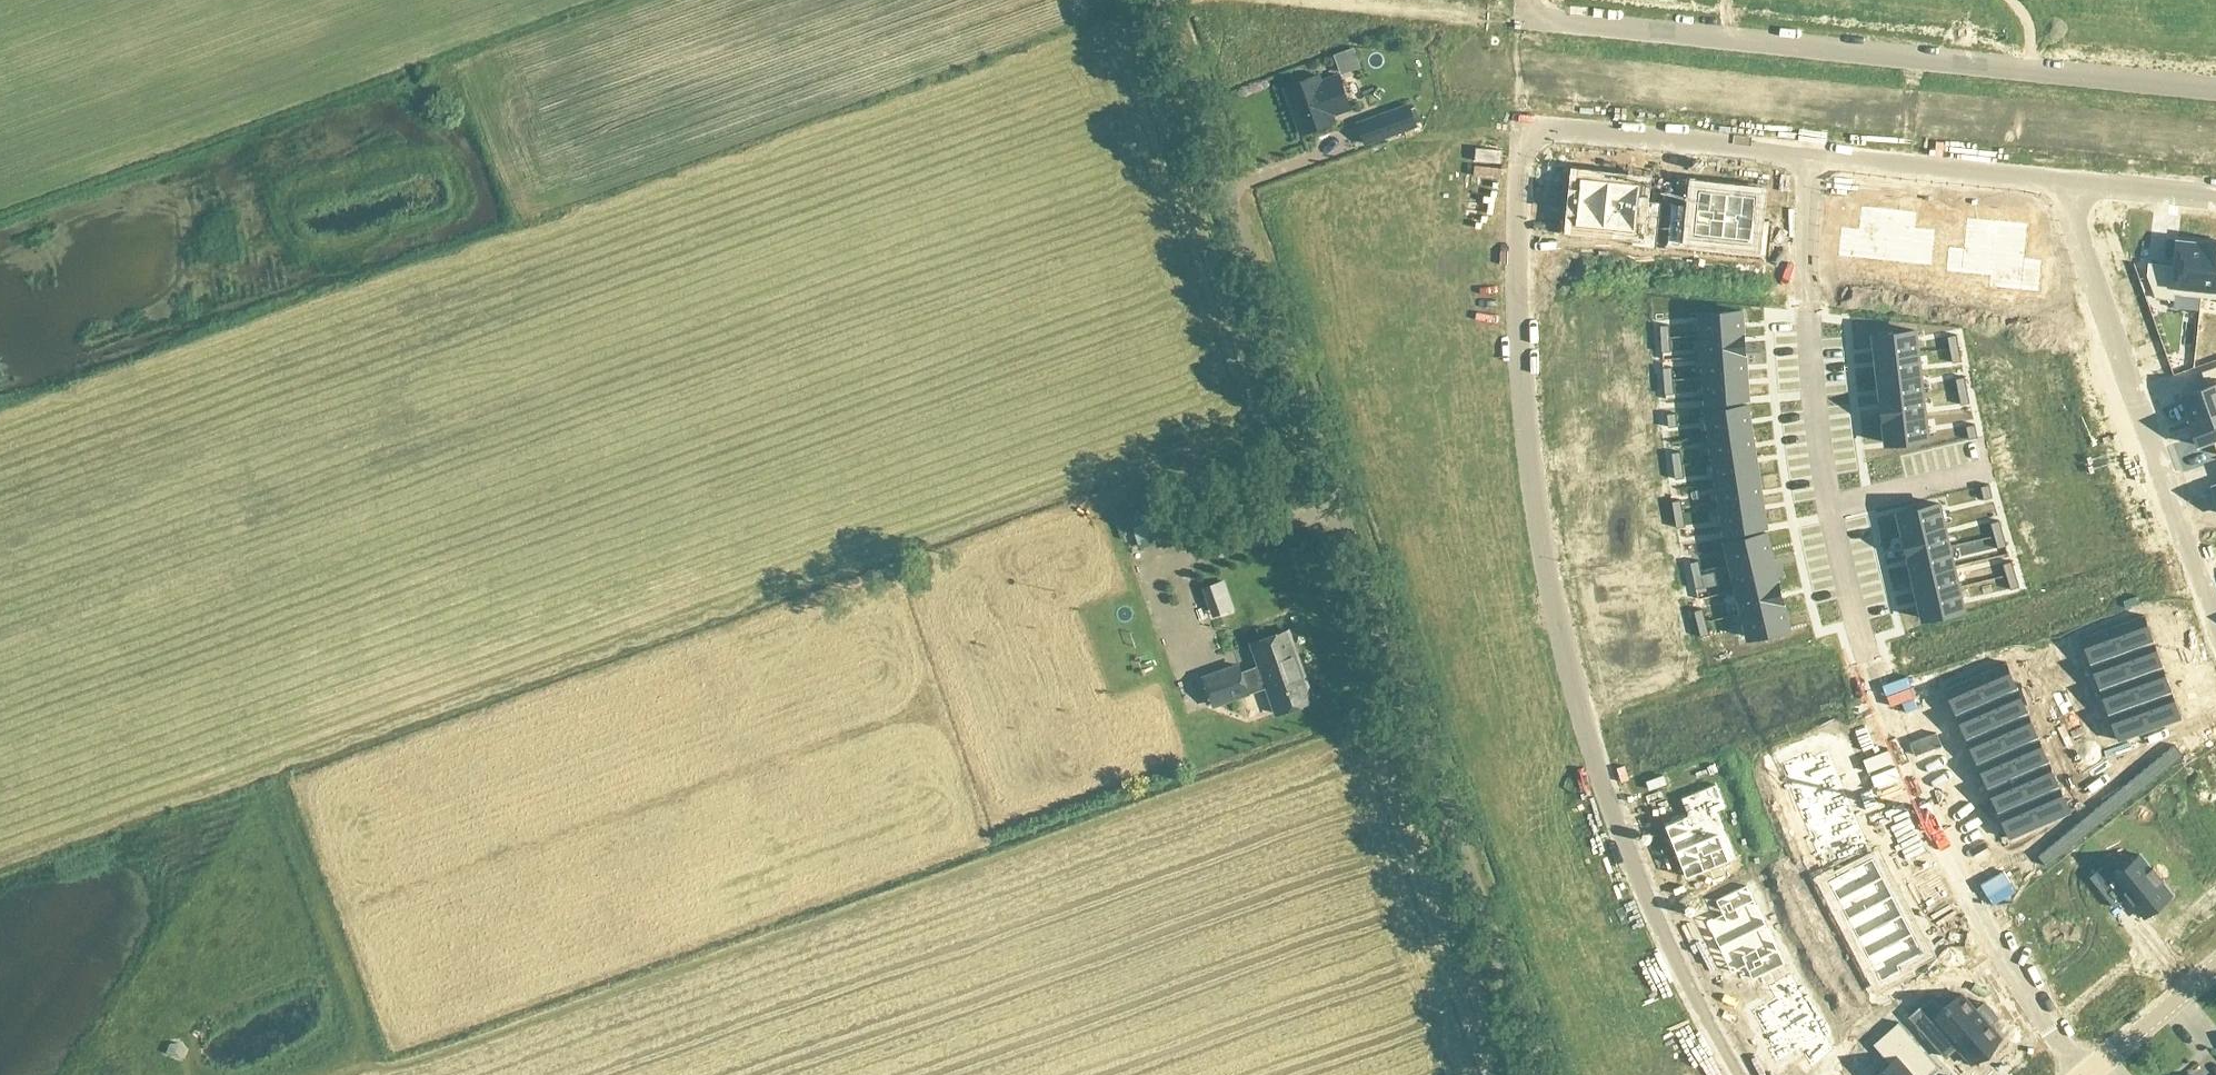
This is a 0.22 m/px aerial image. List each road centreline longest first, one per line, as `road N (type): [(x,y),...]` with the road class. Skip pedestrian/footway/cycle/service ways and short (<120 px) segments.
road 1 (residential): [(1810,162),(1548,129),(1519,152),(1513,238),(1520,408),(1574,694),(1622,839),(1740,1074)]
road 2 (unclassified): [(1157,0),(1537,1074)]
road 3 (residential): [(2090,1073),(2035,1006),(1936,840),(1856,634),(1817,449),(1803,319),(1802,209),(1810,162)]
road 4 (residential): [(2215,91),(1554,22),(1526,0)]
road 5 (residential): [(2073,188),(2076,233),(2215,624)]
road 6 (residential): [(2073,188),(1810,162)]
road 7 (tertiary): [(2090,1073),(2215,968)]
road 8 (residential): [(2215,201),(2073,188)]

